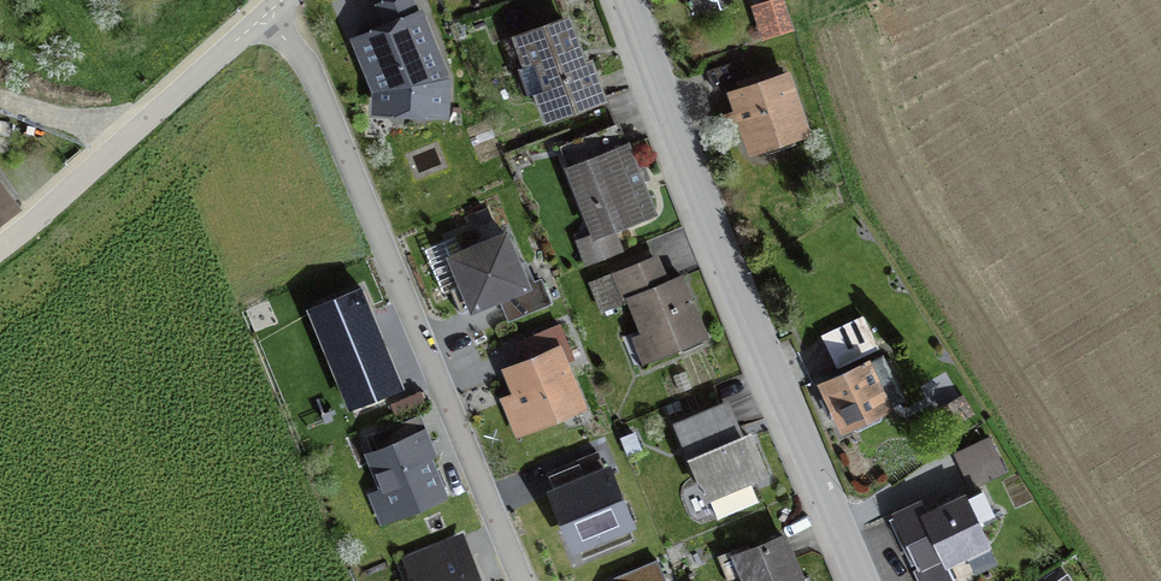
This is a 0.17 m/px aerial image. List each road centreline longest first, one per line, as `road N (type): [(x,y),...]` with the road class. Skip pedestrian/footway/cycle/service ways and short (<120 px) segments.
road 1 (tertiary): [(860,580),(626,0)]
road 2 (residential): [(519,580),(311,72),(275,5)]
road 3 (residential): [(275,5),(0,248)]

